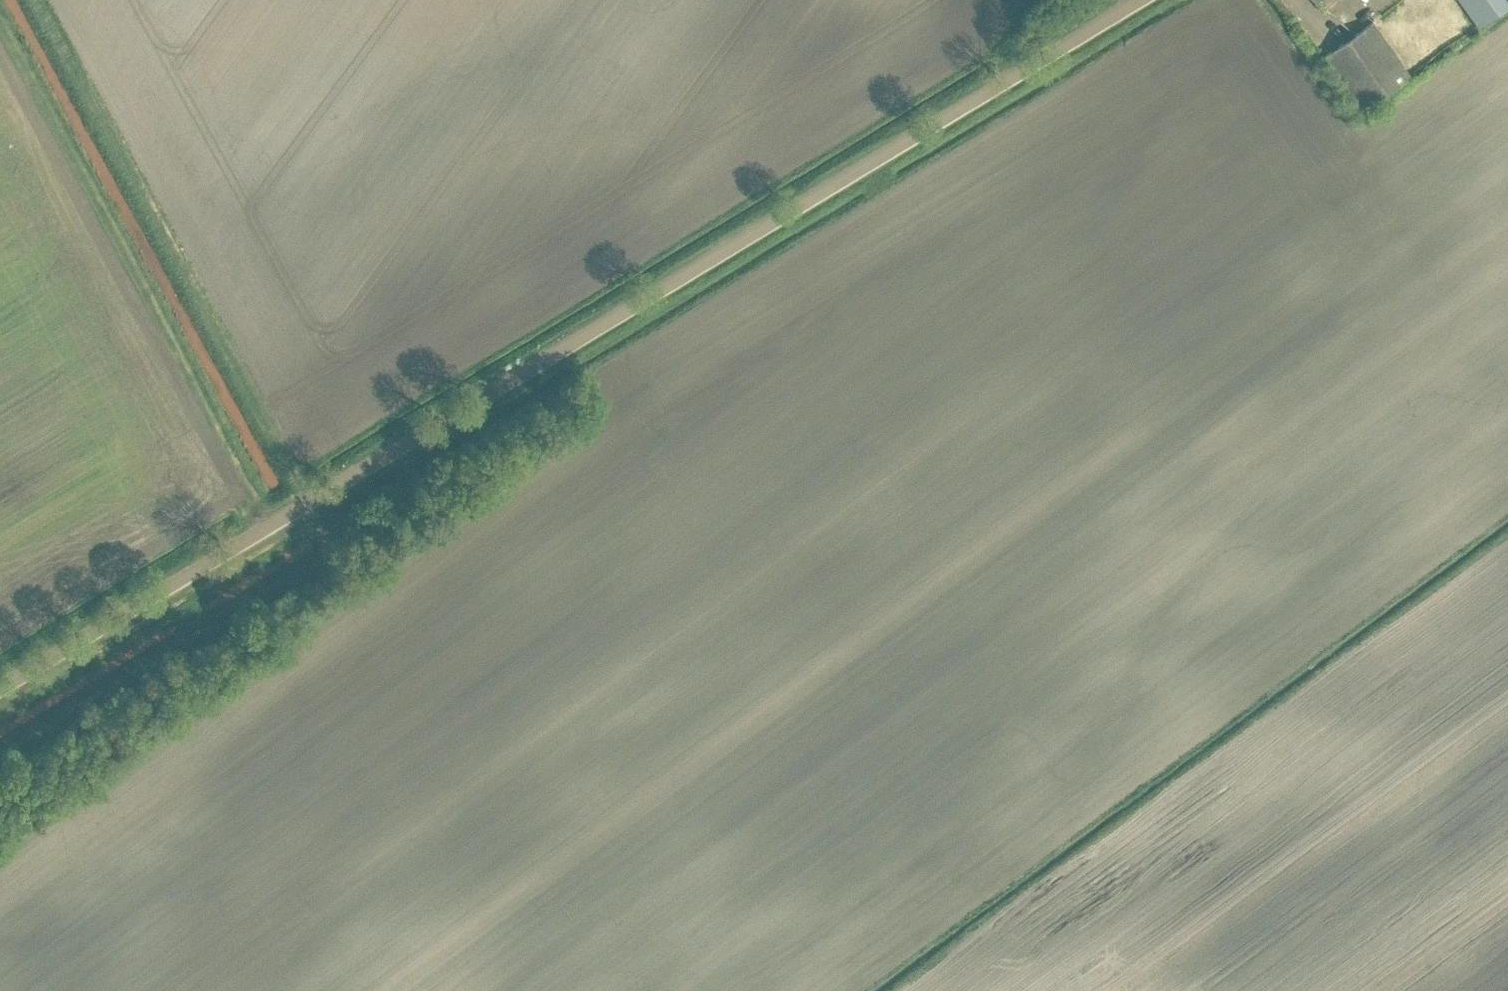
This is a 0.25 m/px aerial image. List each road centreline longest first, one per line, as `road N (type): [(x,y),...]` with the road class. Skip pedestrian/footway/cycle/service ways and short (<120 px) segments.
road 1 (unclassified): [(0,687),(1137,0)]

